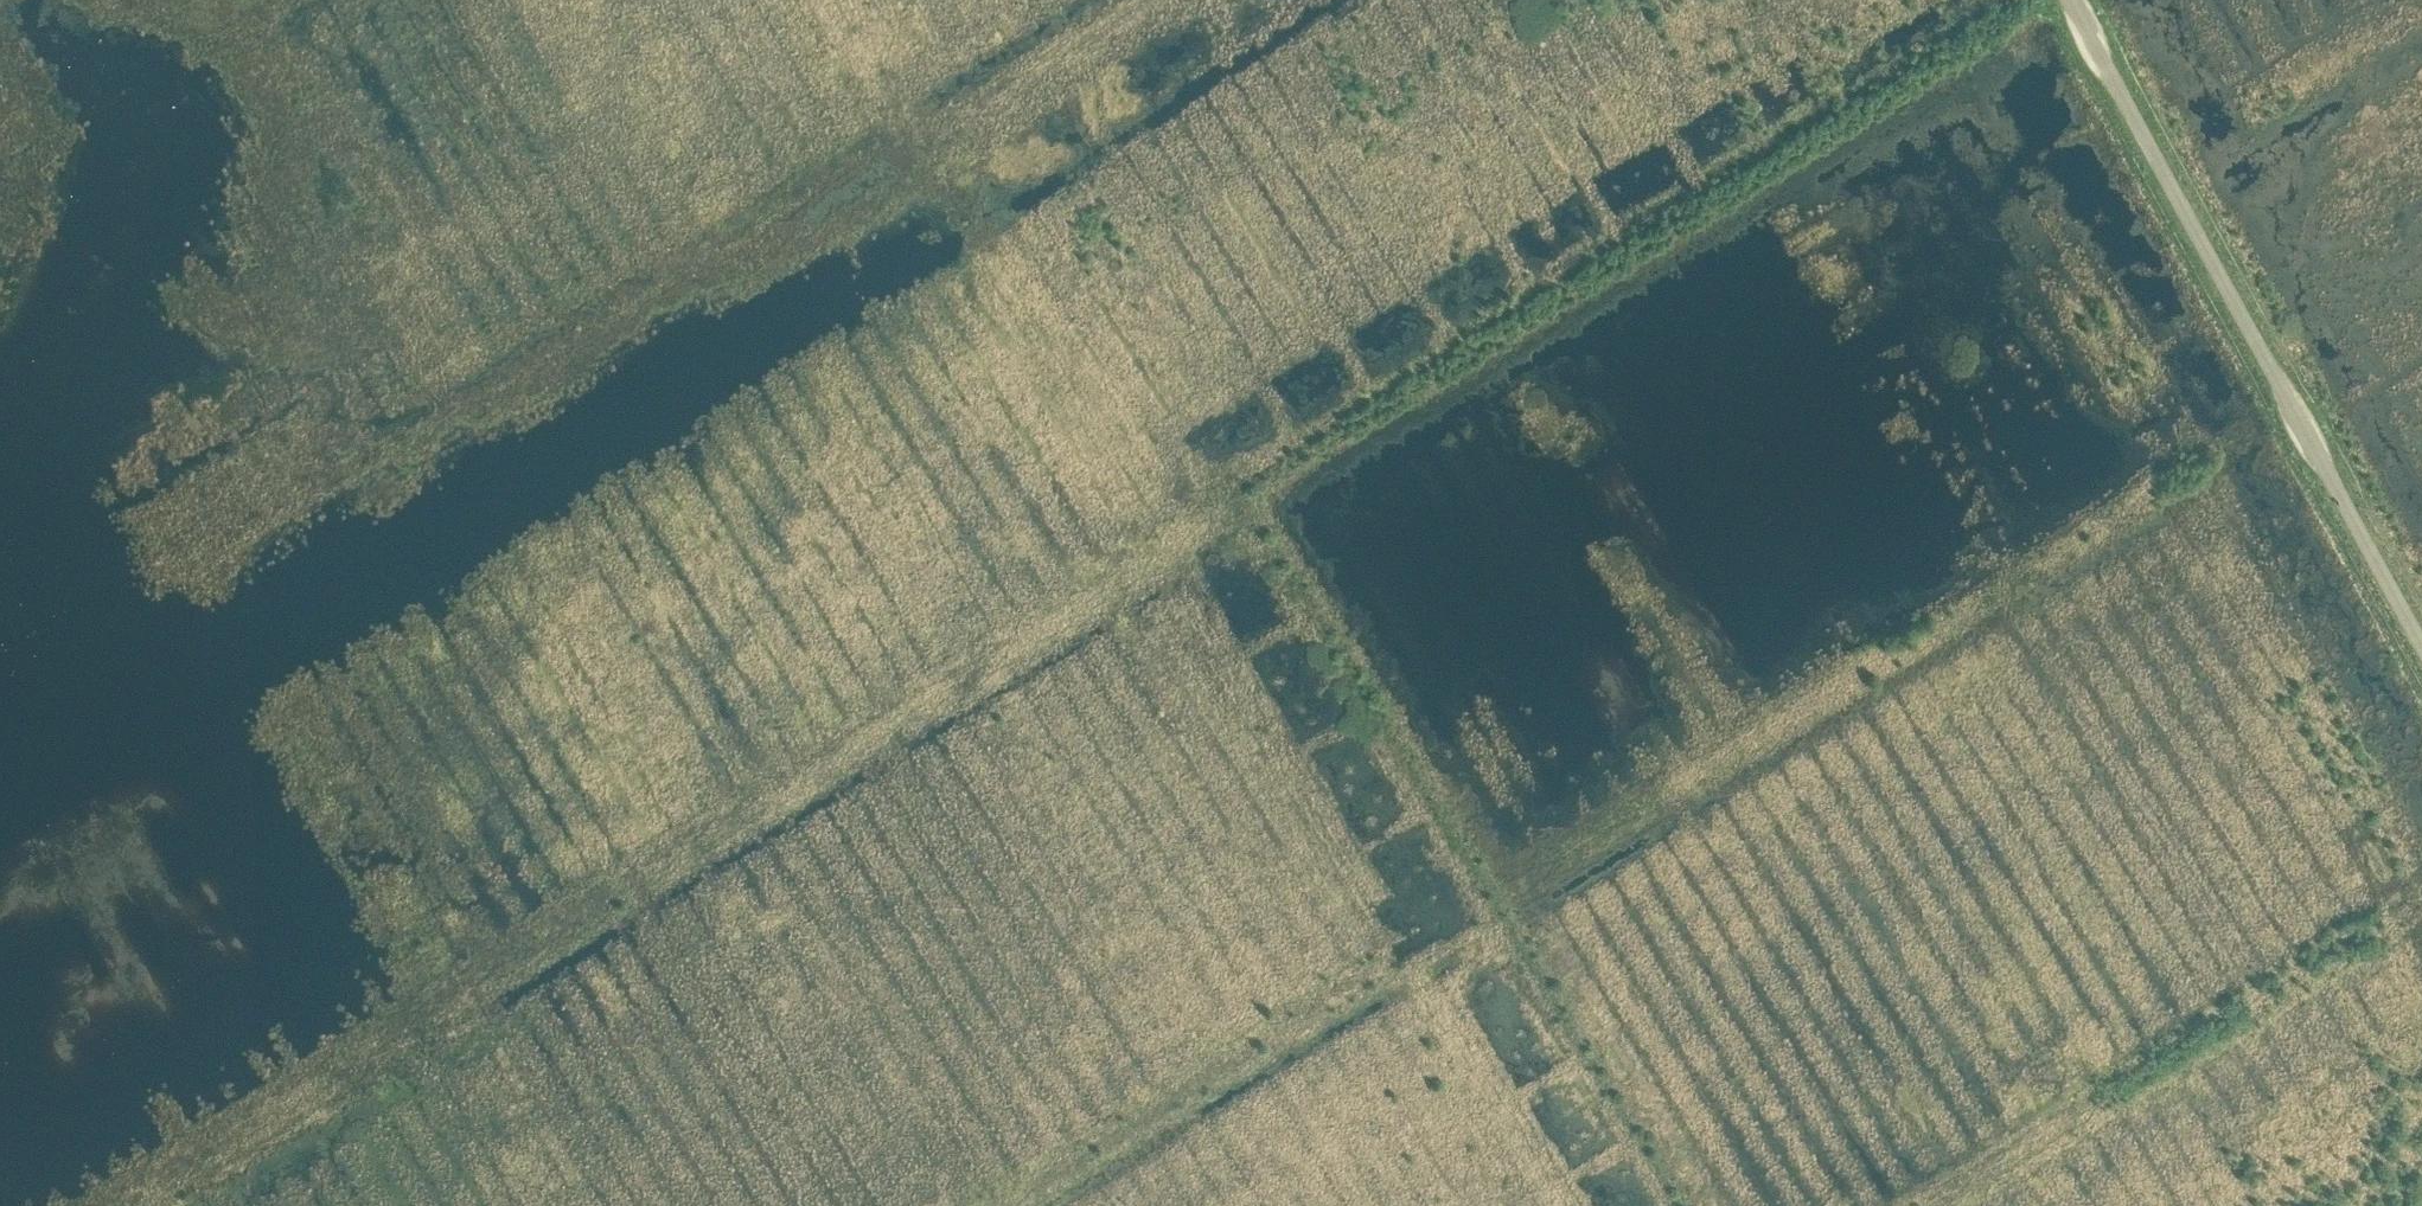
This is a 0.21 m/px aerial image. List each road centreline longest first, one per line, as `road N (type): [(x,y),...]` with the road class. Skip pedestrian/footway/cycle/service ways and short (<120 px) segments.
road 1 (tertiary): [(2421,647),(2072,0)]

